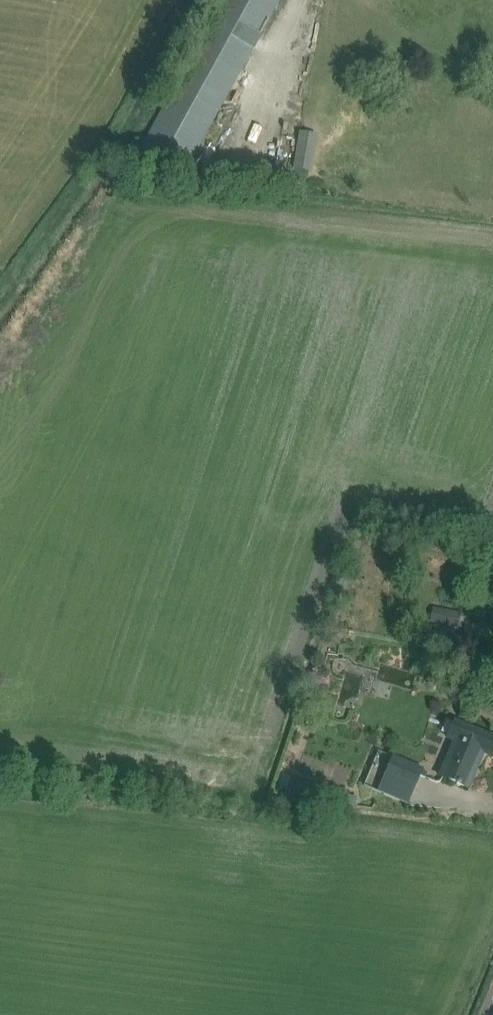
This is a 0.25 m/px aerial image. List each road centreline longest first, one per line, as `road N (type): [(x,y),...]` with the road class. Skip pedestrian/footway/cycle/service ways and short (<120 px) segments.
road 1 (track): [(0,300),(107,152),(188,0)]

